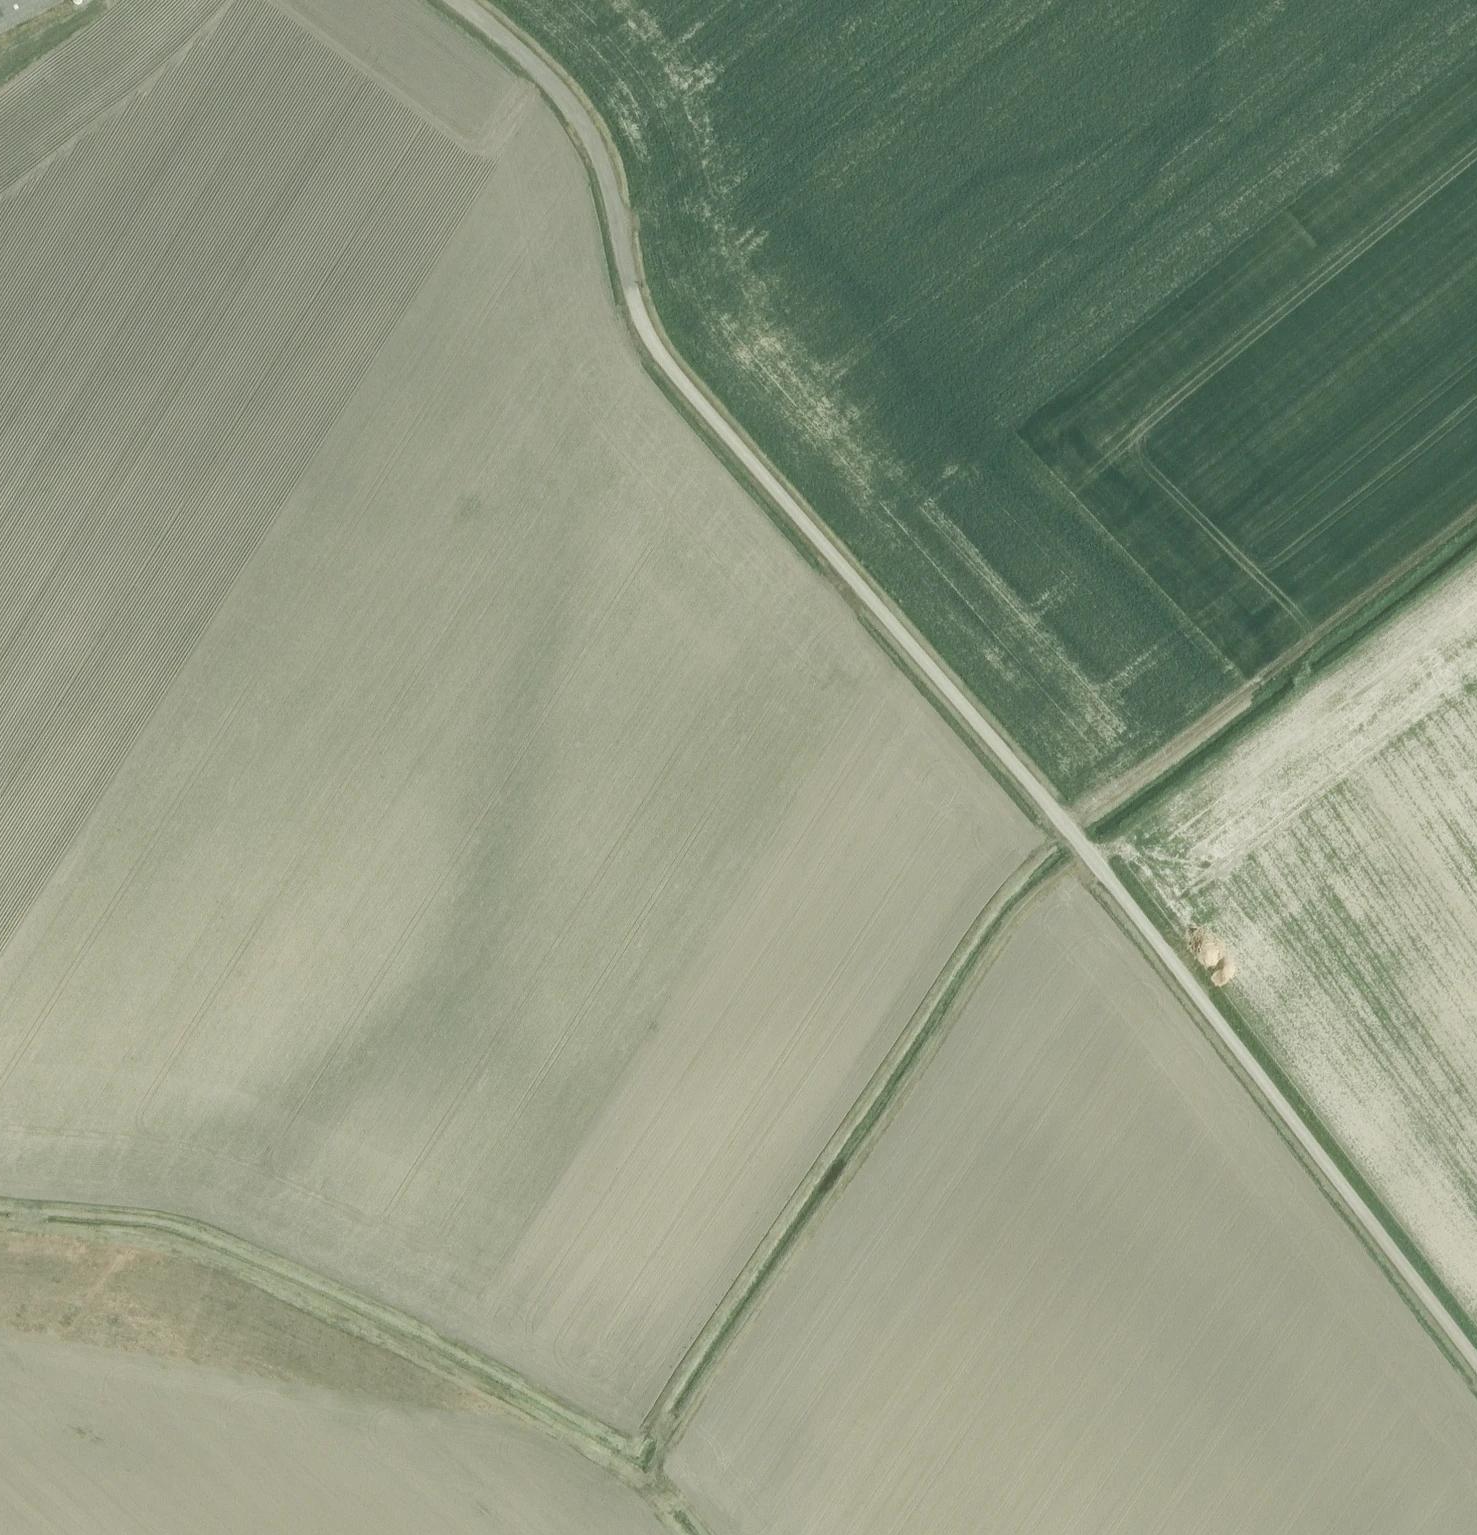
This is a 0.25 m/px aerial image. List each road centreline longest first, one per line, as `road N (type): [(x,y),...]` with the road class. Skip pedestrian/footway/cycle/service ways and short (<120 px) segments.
road 1 (unclassified): [(1476,1365),(1085,850),(673,373),(640,320),(609,187),(583,125),(521,52),(453,0)]

